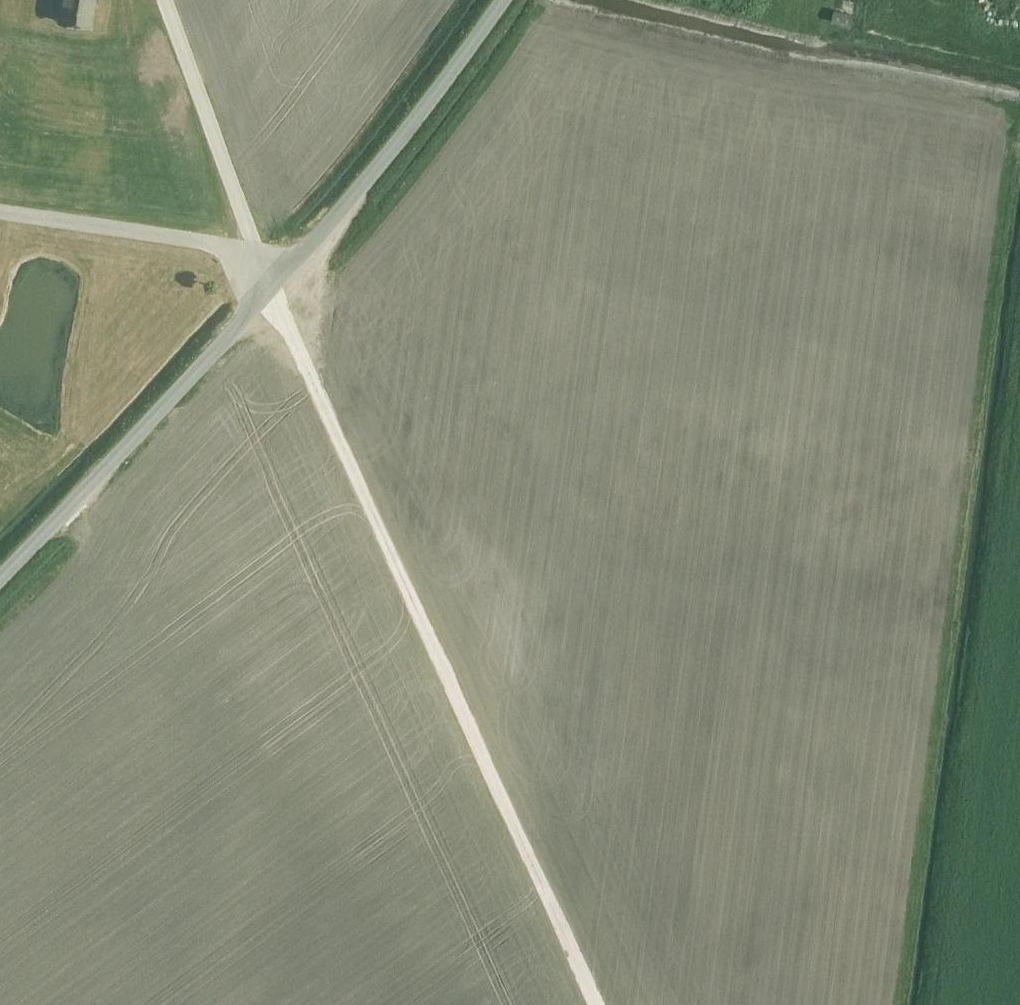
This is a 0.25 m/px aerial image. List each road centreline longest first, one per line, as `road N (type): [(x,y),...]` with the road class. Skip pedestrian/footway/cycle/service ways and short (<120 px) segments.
road 1 (unclassified): [(0,578),(283,279),(504,0)]

